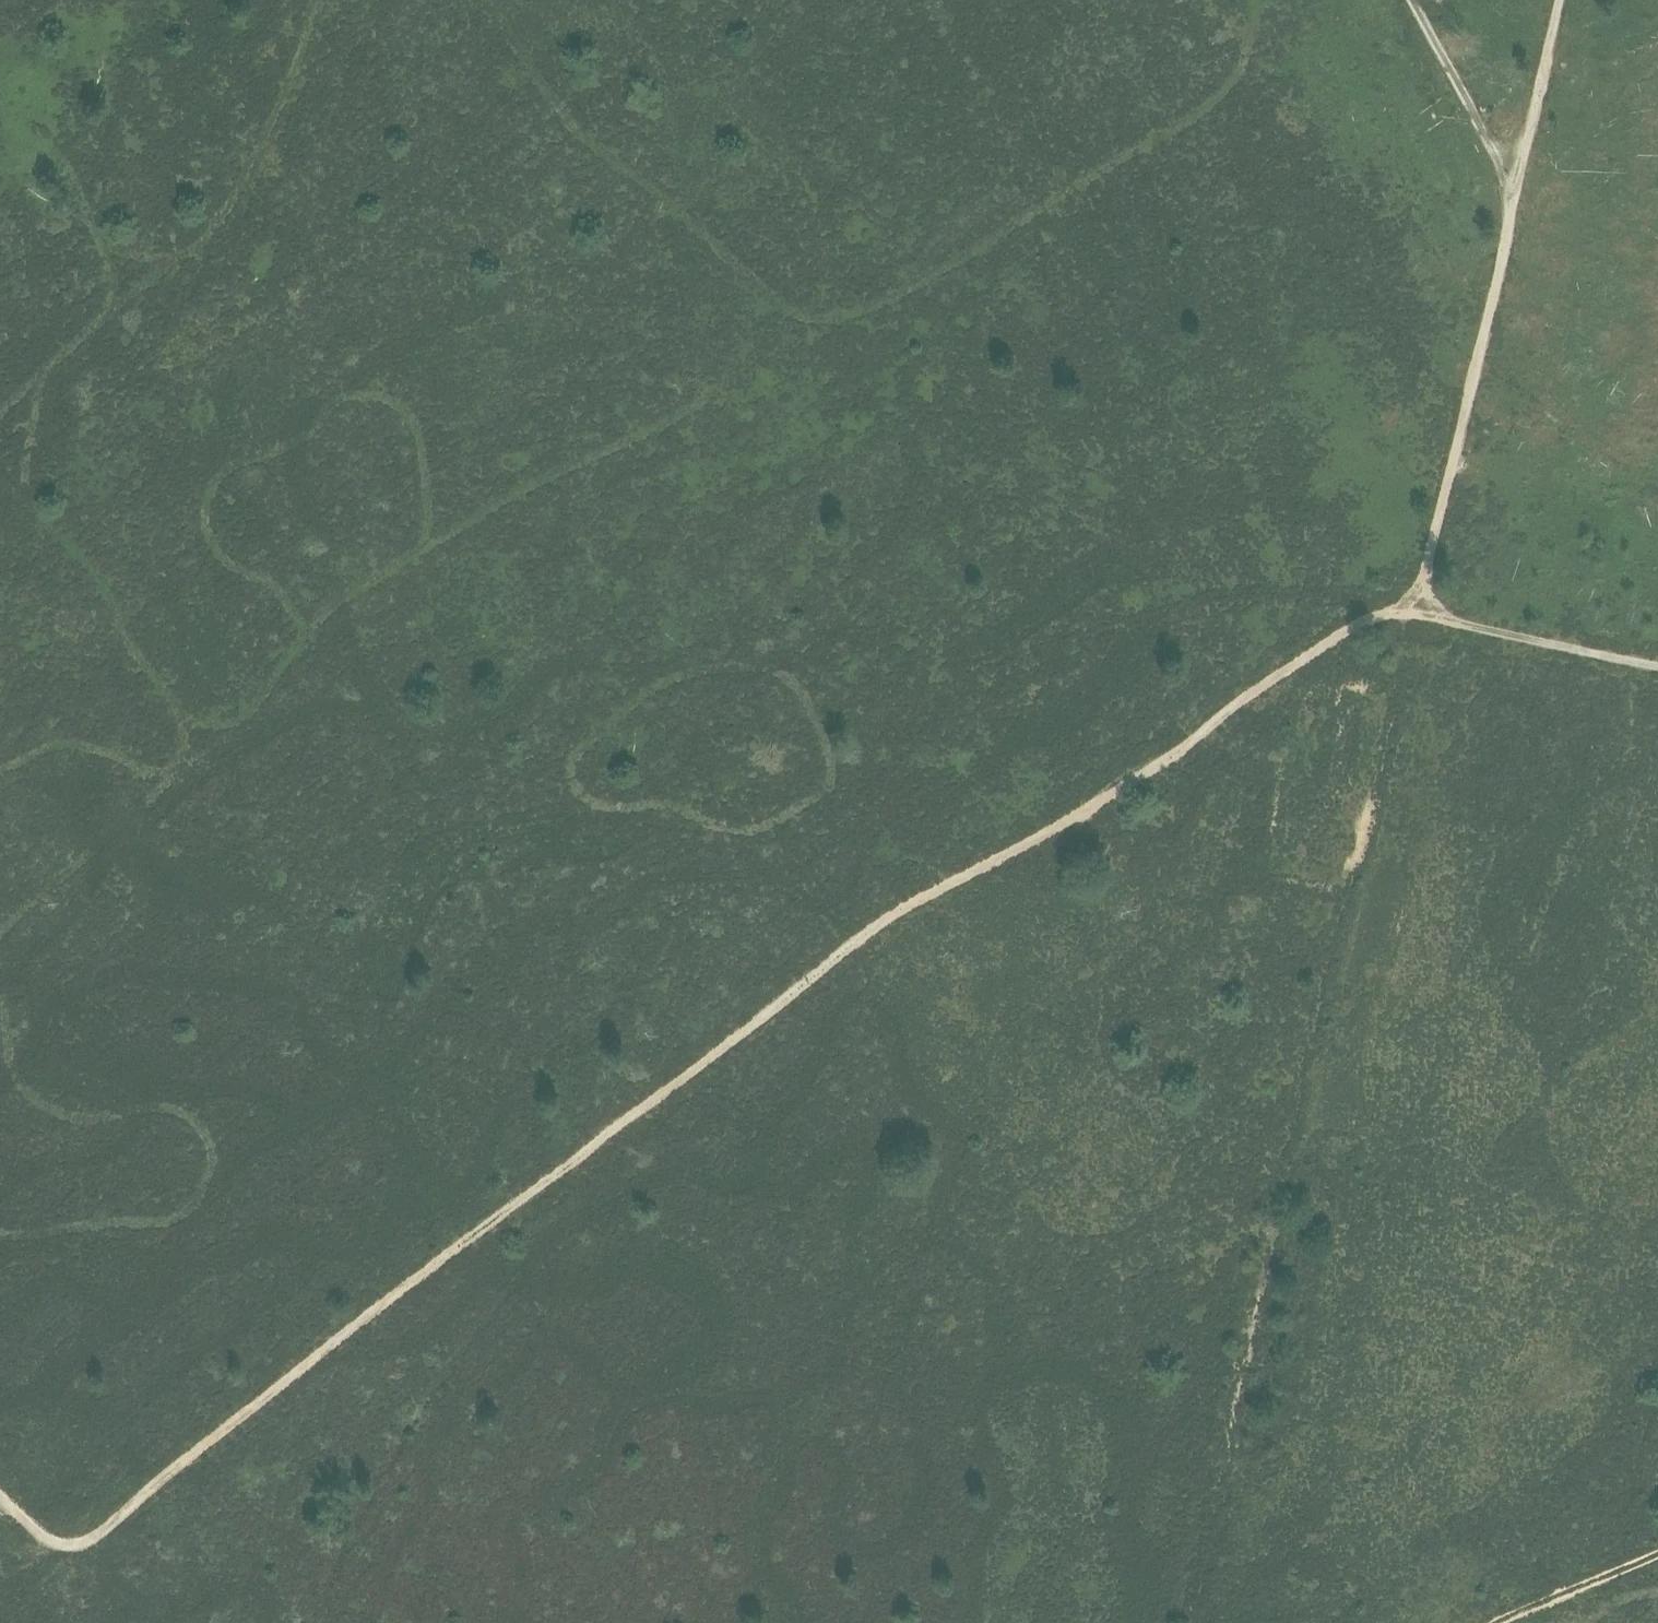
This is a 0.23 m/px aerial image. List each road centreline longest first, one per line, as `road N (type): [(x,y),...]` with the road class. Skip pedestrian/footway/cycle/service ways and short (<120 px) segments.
road 1 (track): [(1416,612),(1517,189)]
road 2 (track): [(1657,670),(1416,612)]
road 3 (track): [(1517,189),(1422,0)]
road 4 (track): [(1560,0),(1517,189)]
road 5 (track): [(1657,1551),(1499,1622)]

